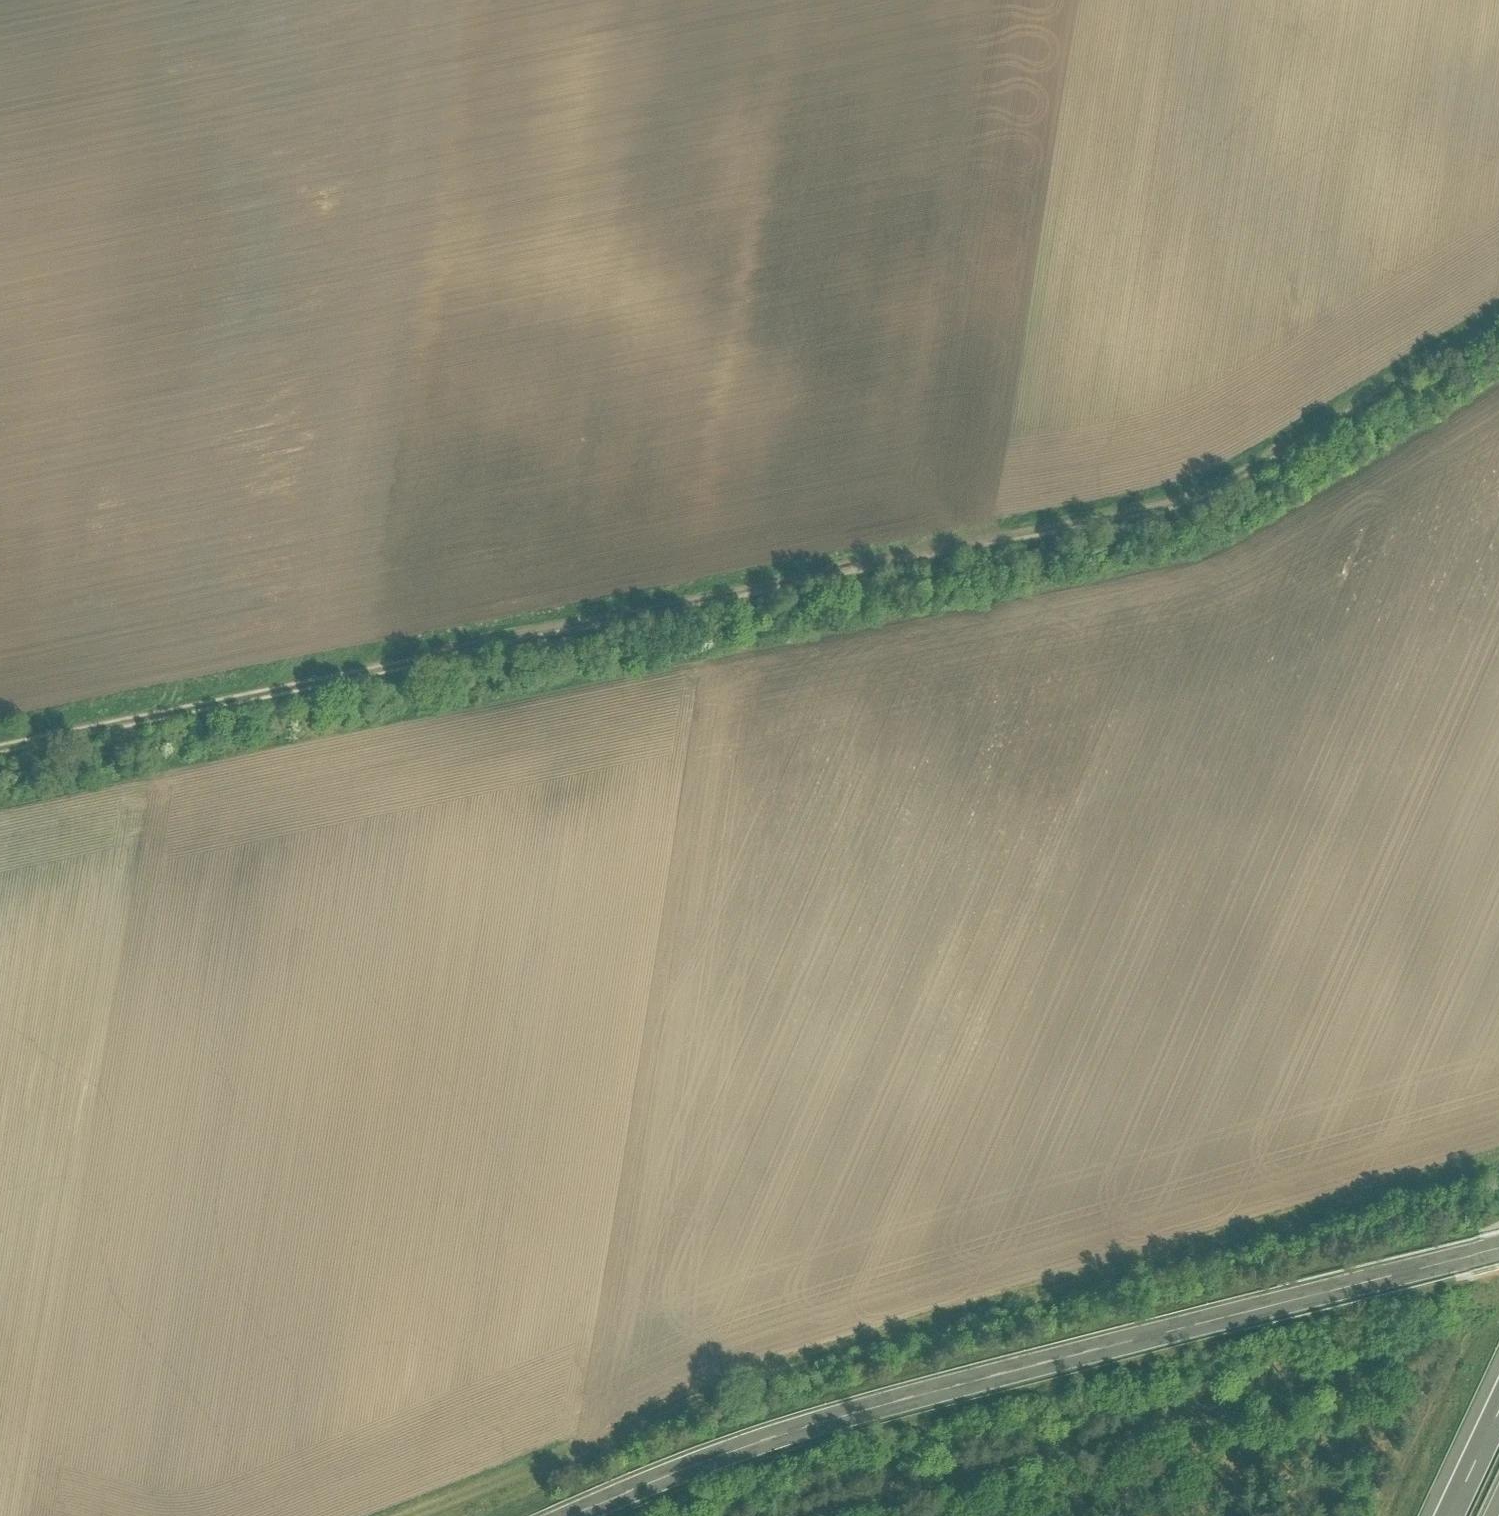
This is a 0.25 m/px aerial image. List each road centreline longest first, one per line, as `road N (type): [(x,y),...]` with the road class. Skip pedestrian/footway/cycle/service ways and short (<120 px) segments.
road 1 (track): [(0,750),(1219,494),(1498,324)]
road 2 (tertiary): [(1498,1249),(828,1424),(574,1515)]
road 3 (track): [(419,1515),(776,1376),(1193,1250)]

